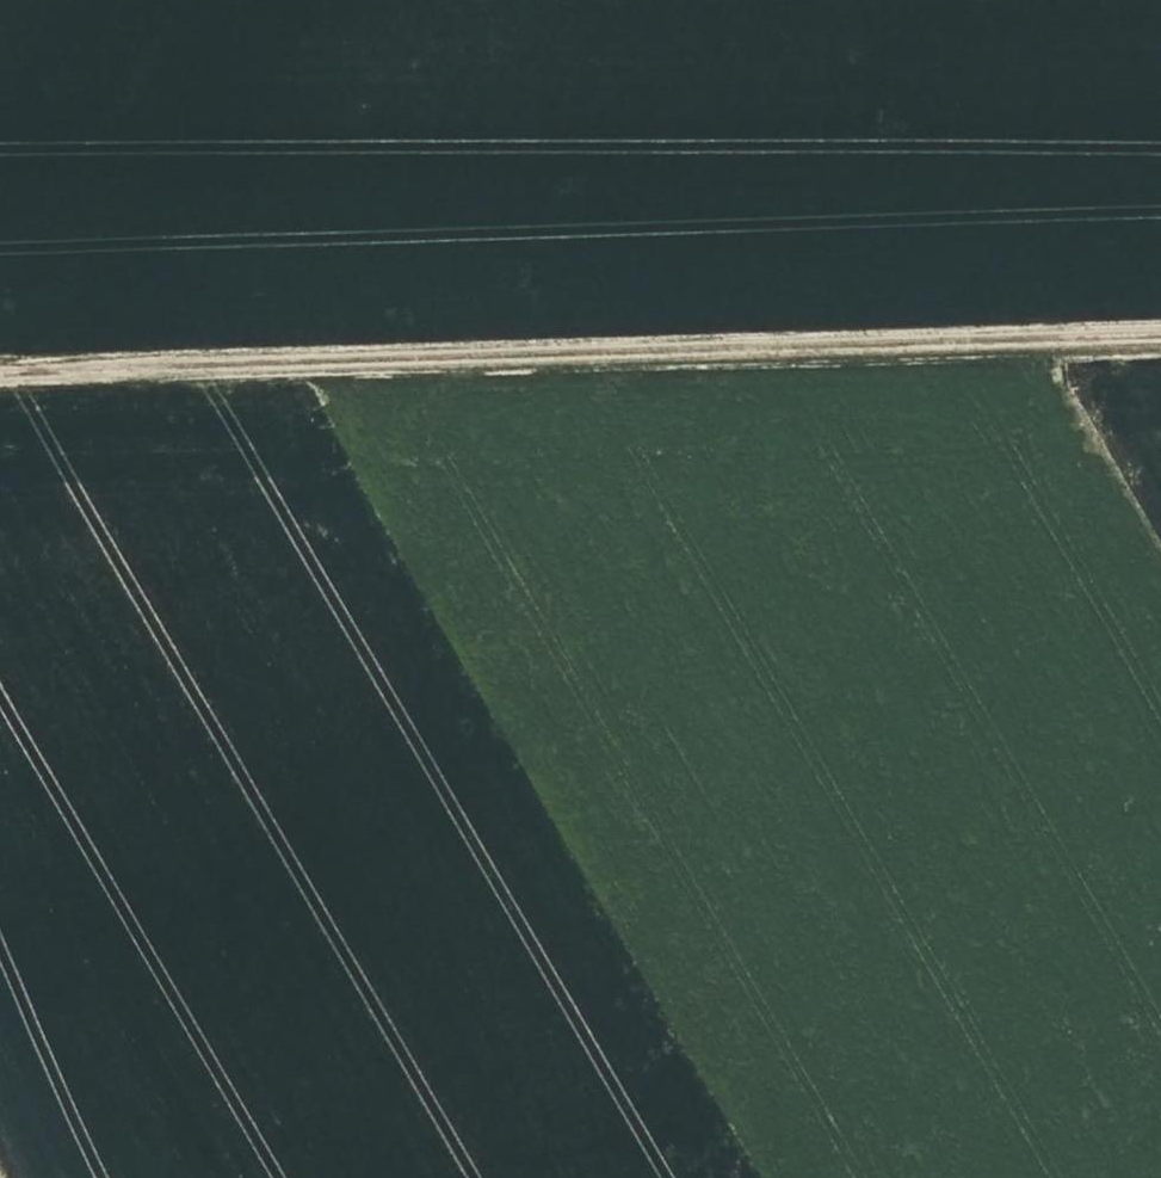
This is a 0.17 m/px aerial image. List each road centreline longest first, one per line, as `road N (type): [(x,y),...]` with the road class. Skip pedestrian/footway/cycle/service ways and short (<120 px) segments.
road 1 (track): [(1160,346),(0,387)]

